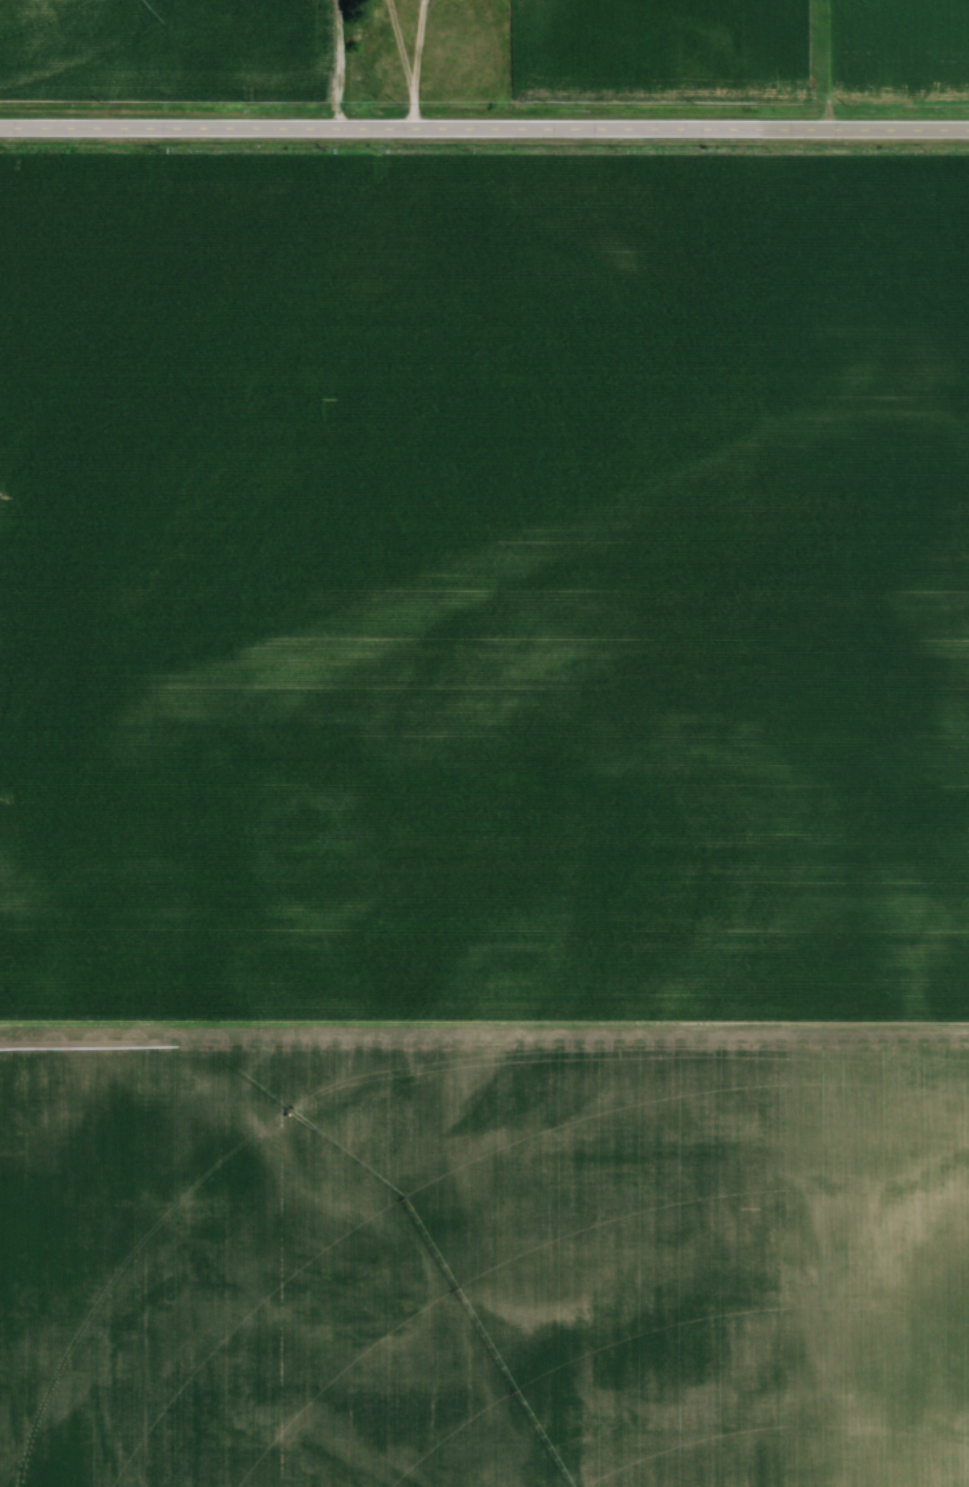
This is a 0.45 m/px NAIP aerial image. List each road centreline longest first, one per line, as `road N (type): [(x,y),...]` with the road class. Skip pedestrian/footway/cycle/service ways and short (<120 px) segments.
road 1 (tertiary): [(968,132),(0,128)]

